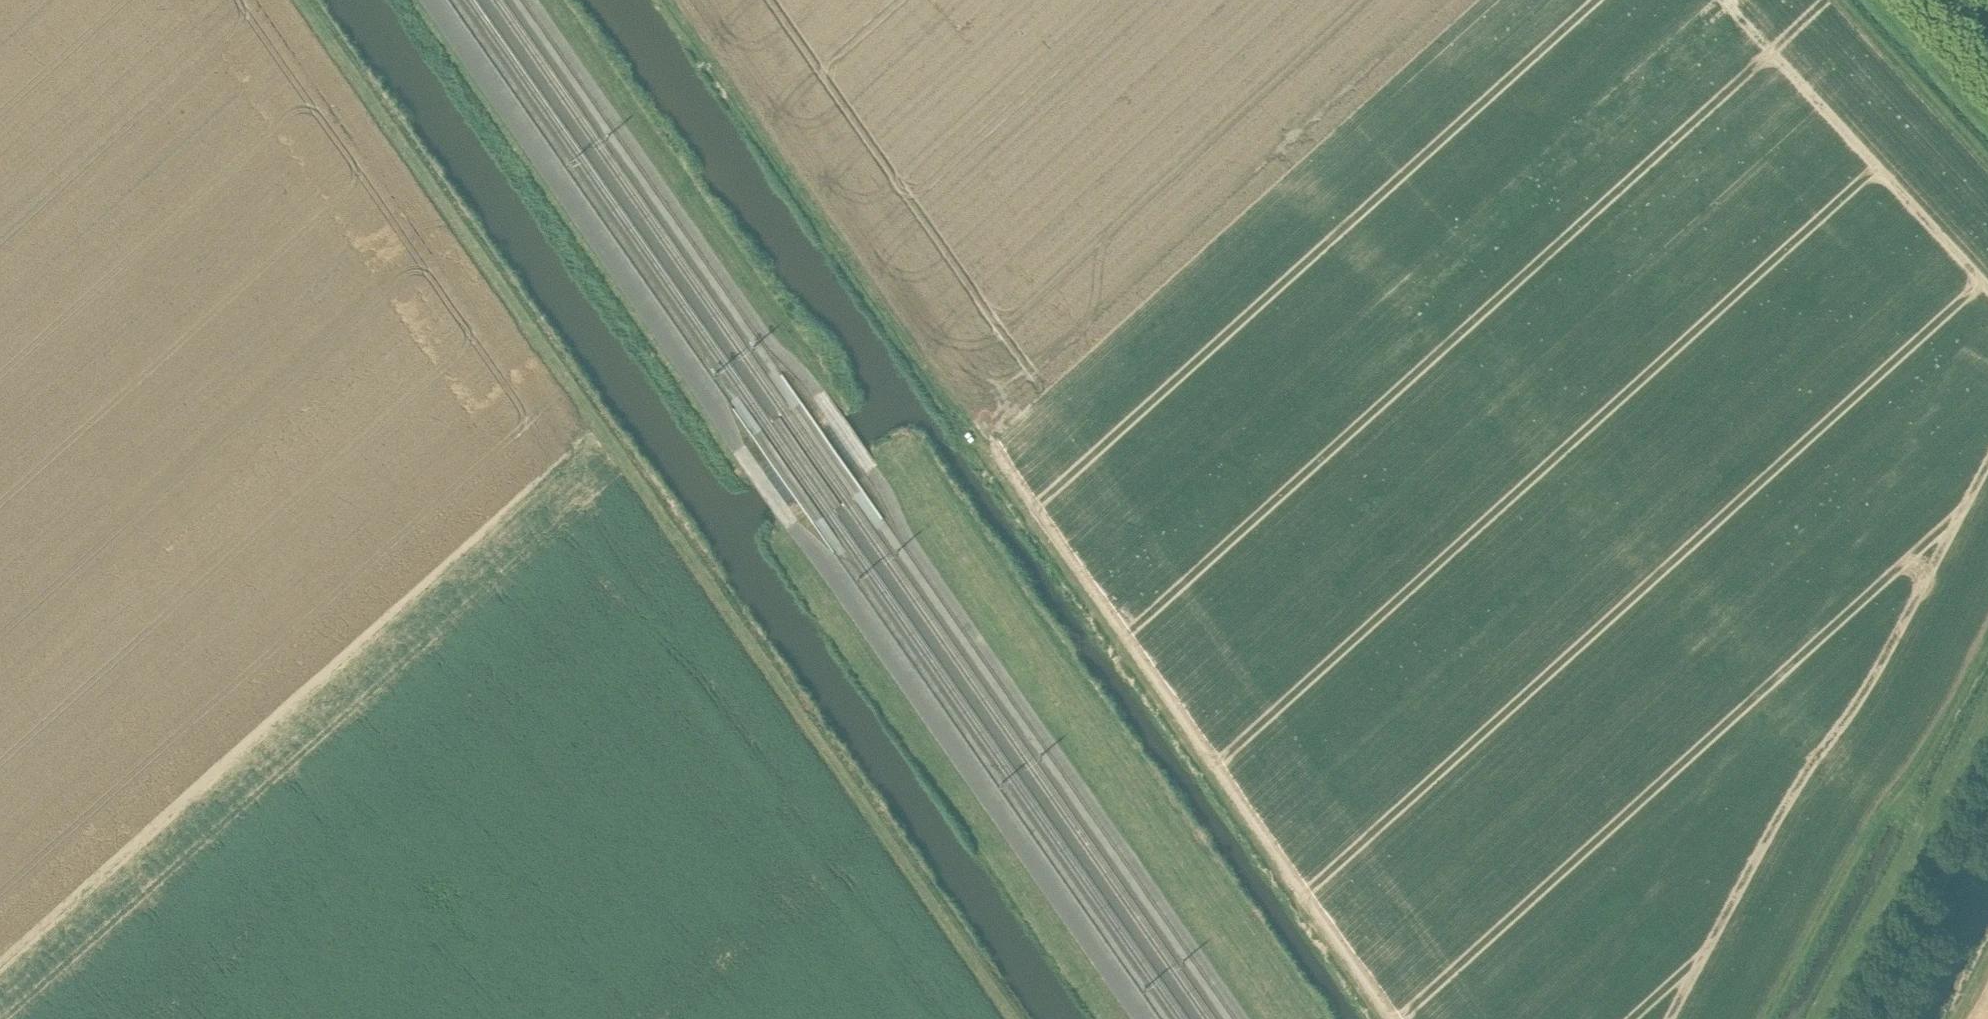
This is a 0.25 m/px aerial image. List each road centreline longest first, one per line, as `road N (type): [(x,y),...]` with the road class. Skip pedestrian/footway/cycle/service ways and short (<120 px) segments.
road 1 (residential): [(1866,1018),(1987,794)]

